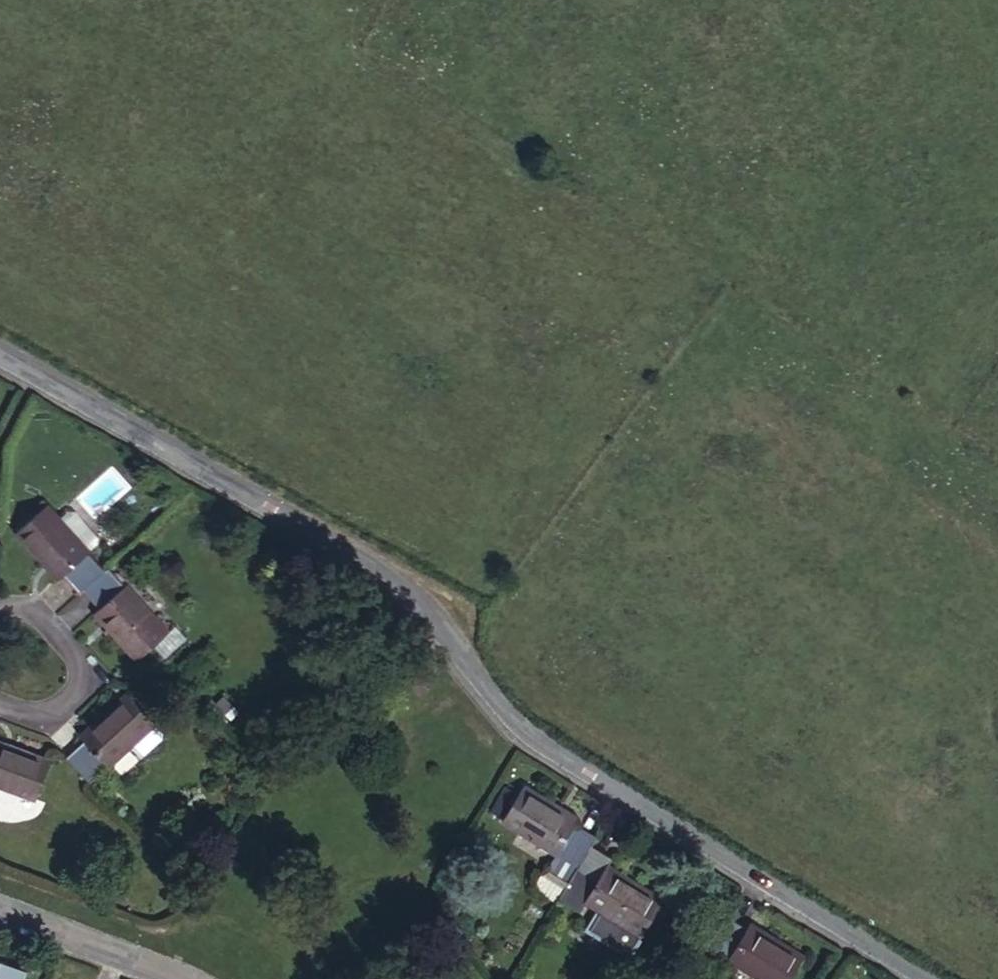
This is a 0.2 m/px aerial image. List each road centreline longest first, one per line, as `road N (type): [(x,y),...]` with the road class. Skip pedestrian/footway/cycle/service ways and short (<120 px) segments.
road 1 (residential): [(0,362),(406,589),(535,744),(925,978)]
road 2 (residential): [(0,711),(41,718),(80,678),(20,611),(0,618)]
road 3 (residential): [(0,912),(186,978)]

